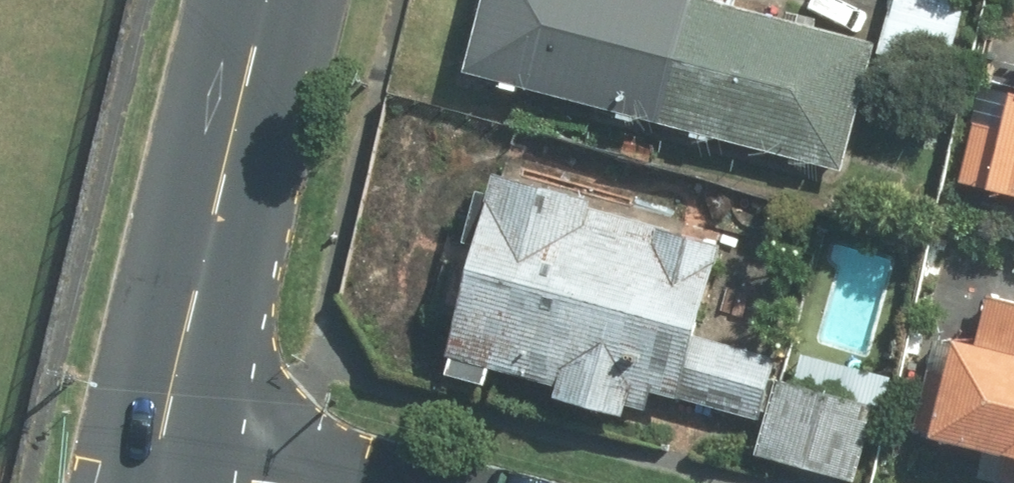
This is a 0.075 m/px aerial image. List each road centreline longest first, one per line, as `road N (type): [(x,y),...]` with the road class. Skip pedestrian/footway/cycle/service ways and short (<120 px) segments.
road 1 (secondary): [(265,0),(156,482)]

